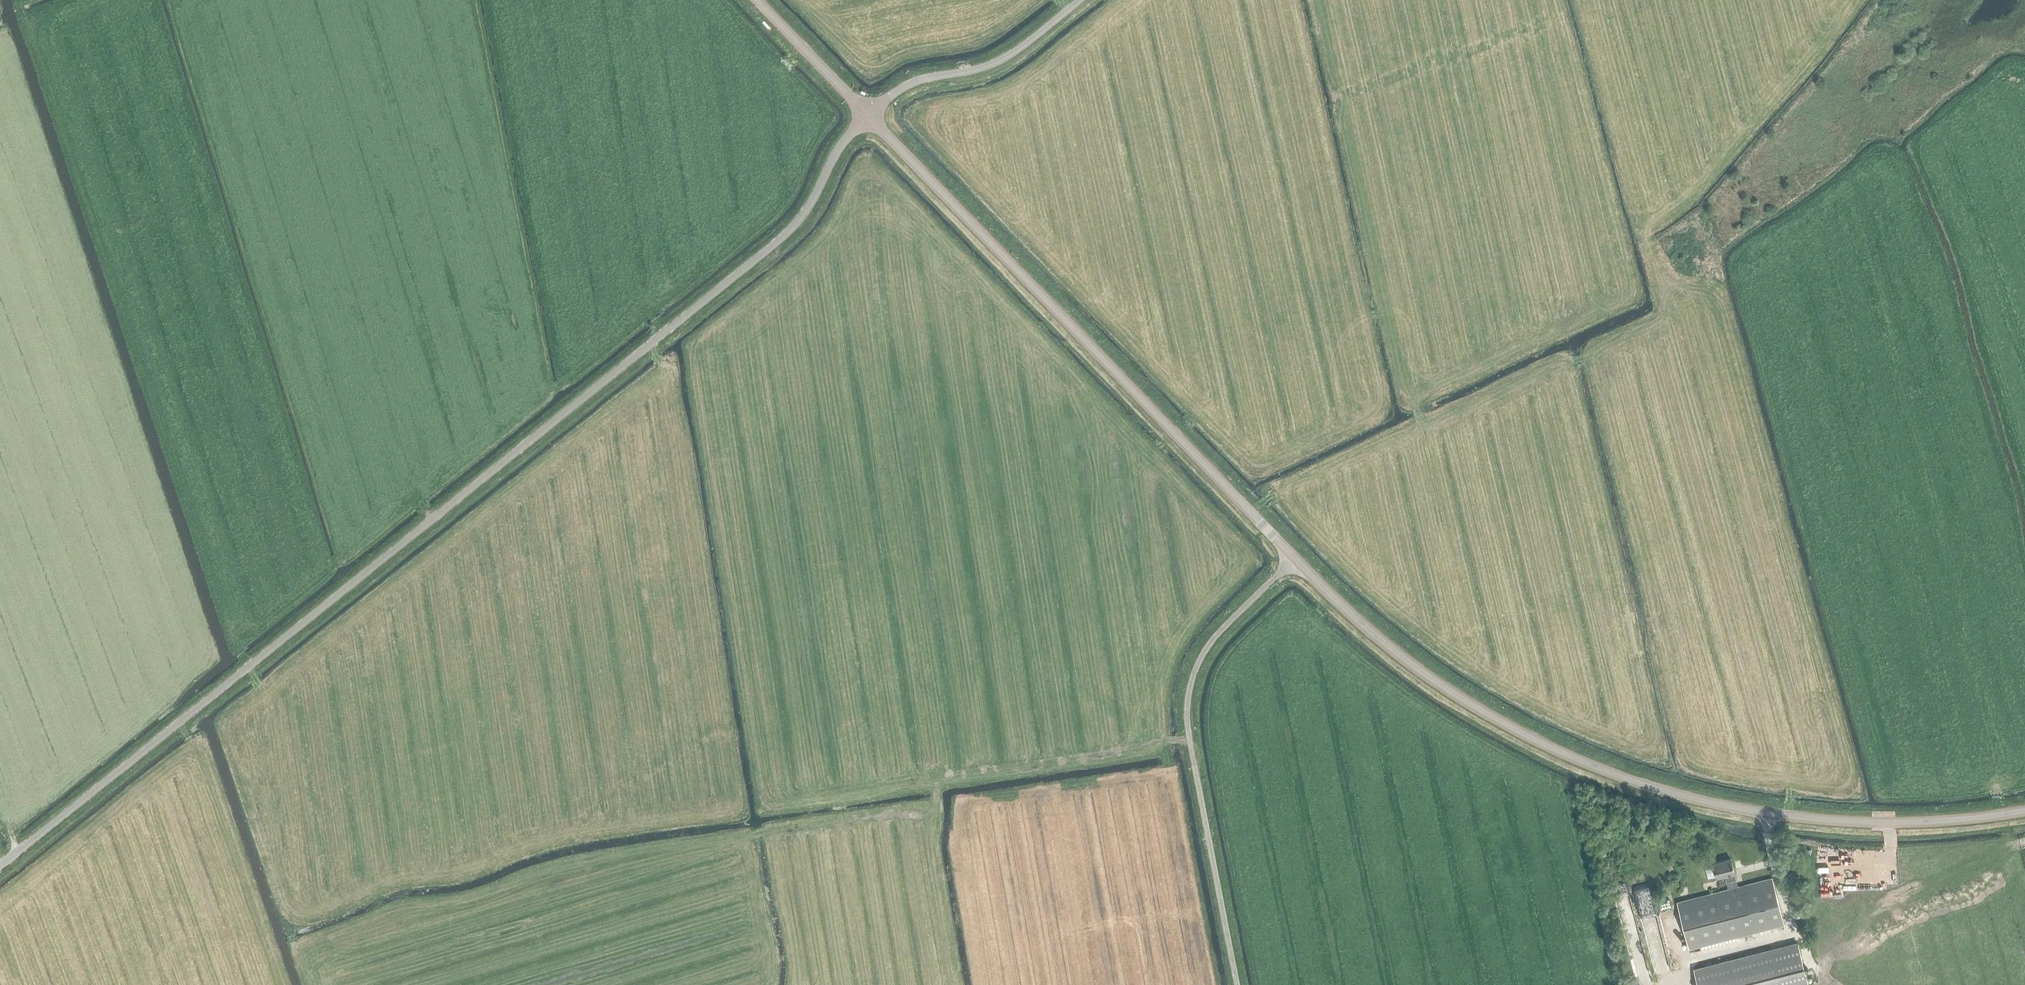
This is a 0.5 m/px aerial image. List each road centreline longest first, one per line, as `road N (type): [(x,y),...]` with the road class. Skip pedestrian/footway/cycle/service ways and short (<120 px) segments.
road 1 (unclassified): [(0,866),(781,239),(868,116)]
road 2 (tertiary): [(2024,811),(1910,822),(1824,820),(1734,808),(1624,778),(1526,735),(1442,686),(1294,558)]
road 3 (tertiary): [(1294,558),(868,116)]
road 4 (unclassified): [(1239,984),(1192,740),(1191,689),(1198,666),(1294,558)]
road 5 (unclassified): [(868,116),(910,84),(1003,60),(1081,0)]
road 6 (tertiary): [(868,116),(756,0)]

